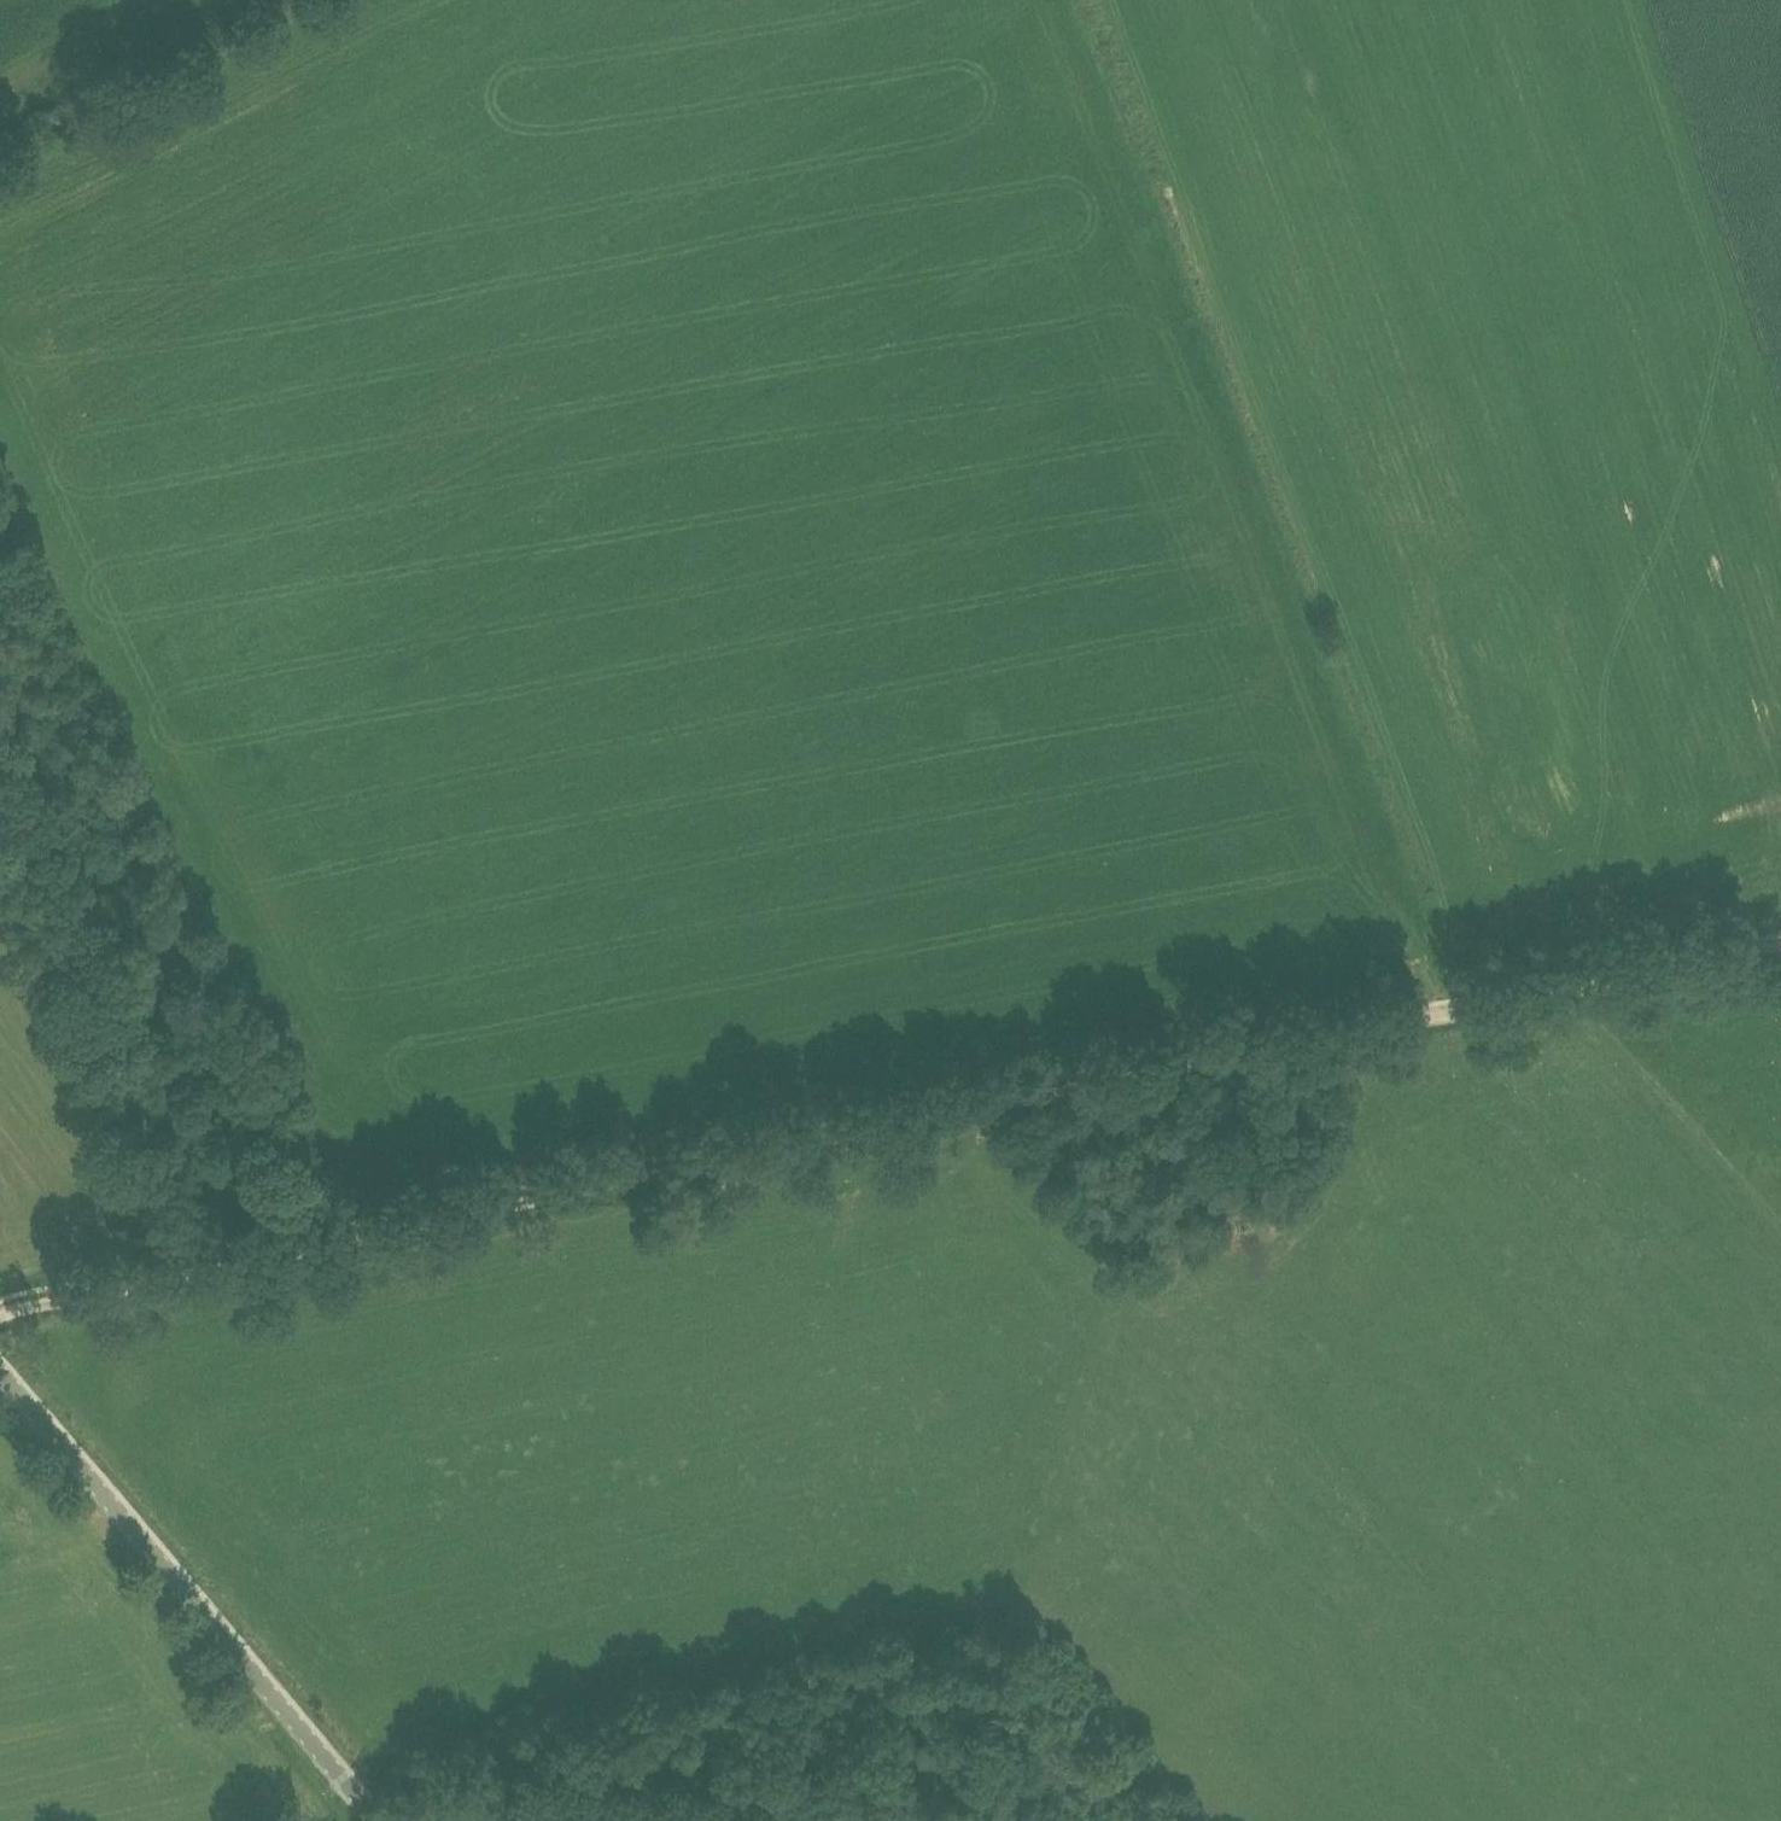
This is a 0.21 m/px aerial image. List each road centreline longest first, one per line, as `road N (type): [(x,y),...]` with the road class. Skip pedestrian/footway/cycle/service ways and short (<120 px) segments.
road 1 (track): [(0,1314),(1780,940)]
road 2 (unclassified): [(372,1820),(0,1379)]

